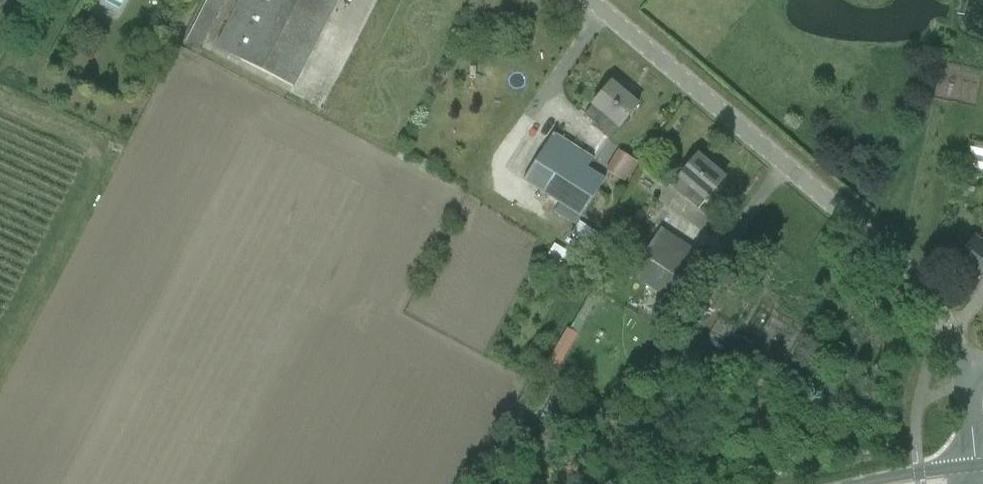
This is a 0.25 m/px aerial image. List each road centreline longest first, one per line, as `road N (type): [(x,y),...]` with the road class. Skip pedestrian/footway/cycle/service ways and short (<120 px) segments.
road 1 (unclassified): [(970,374),(917,274),(582,0)]
road 2 (tertiary): [(977,465),(858,483)]

